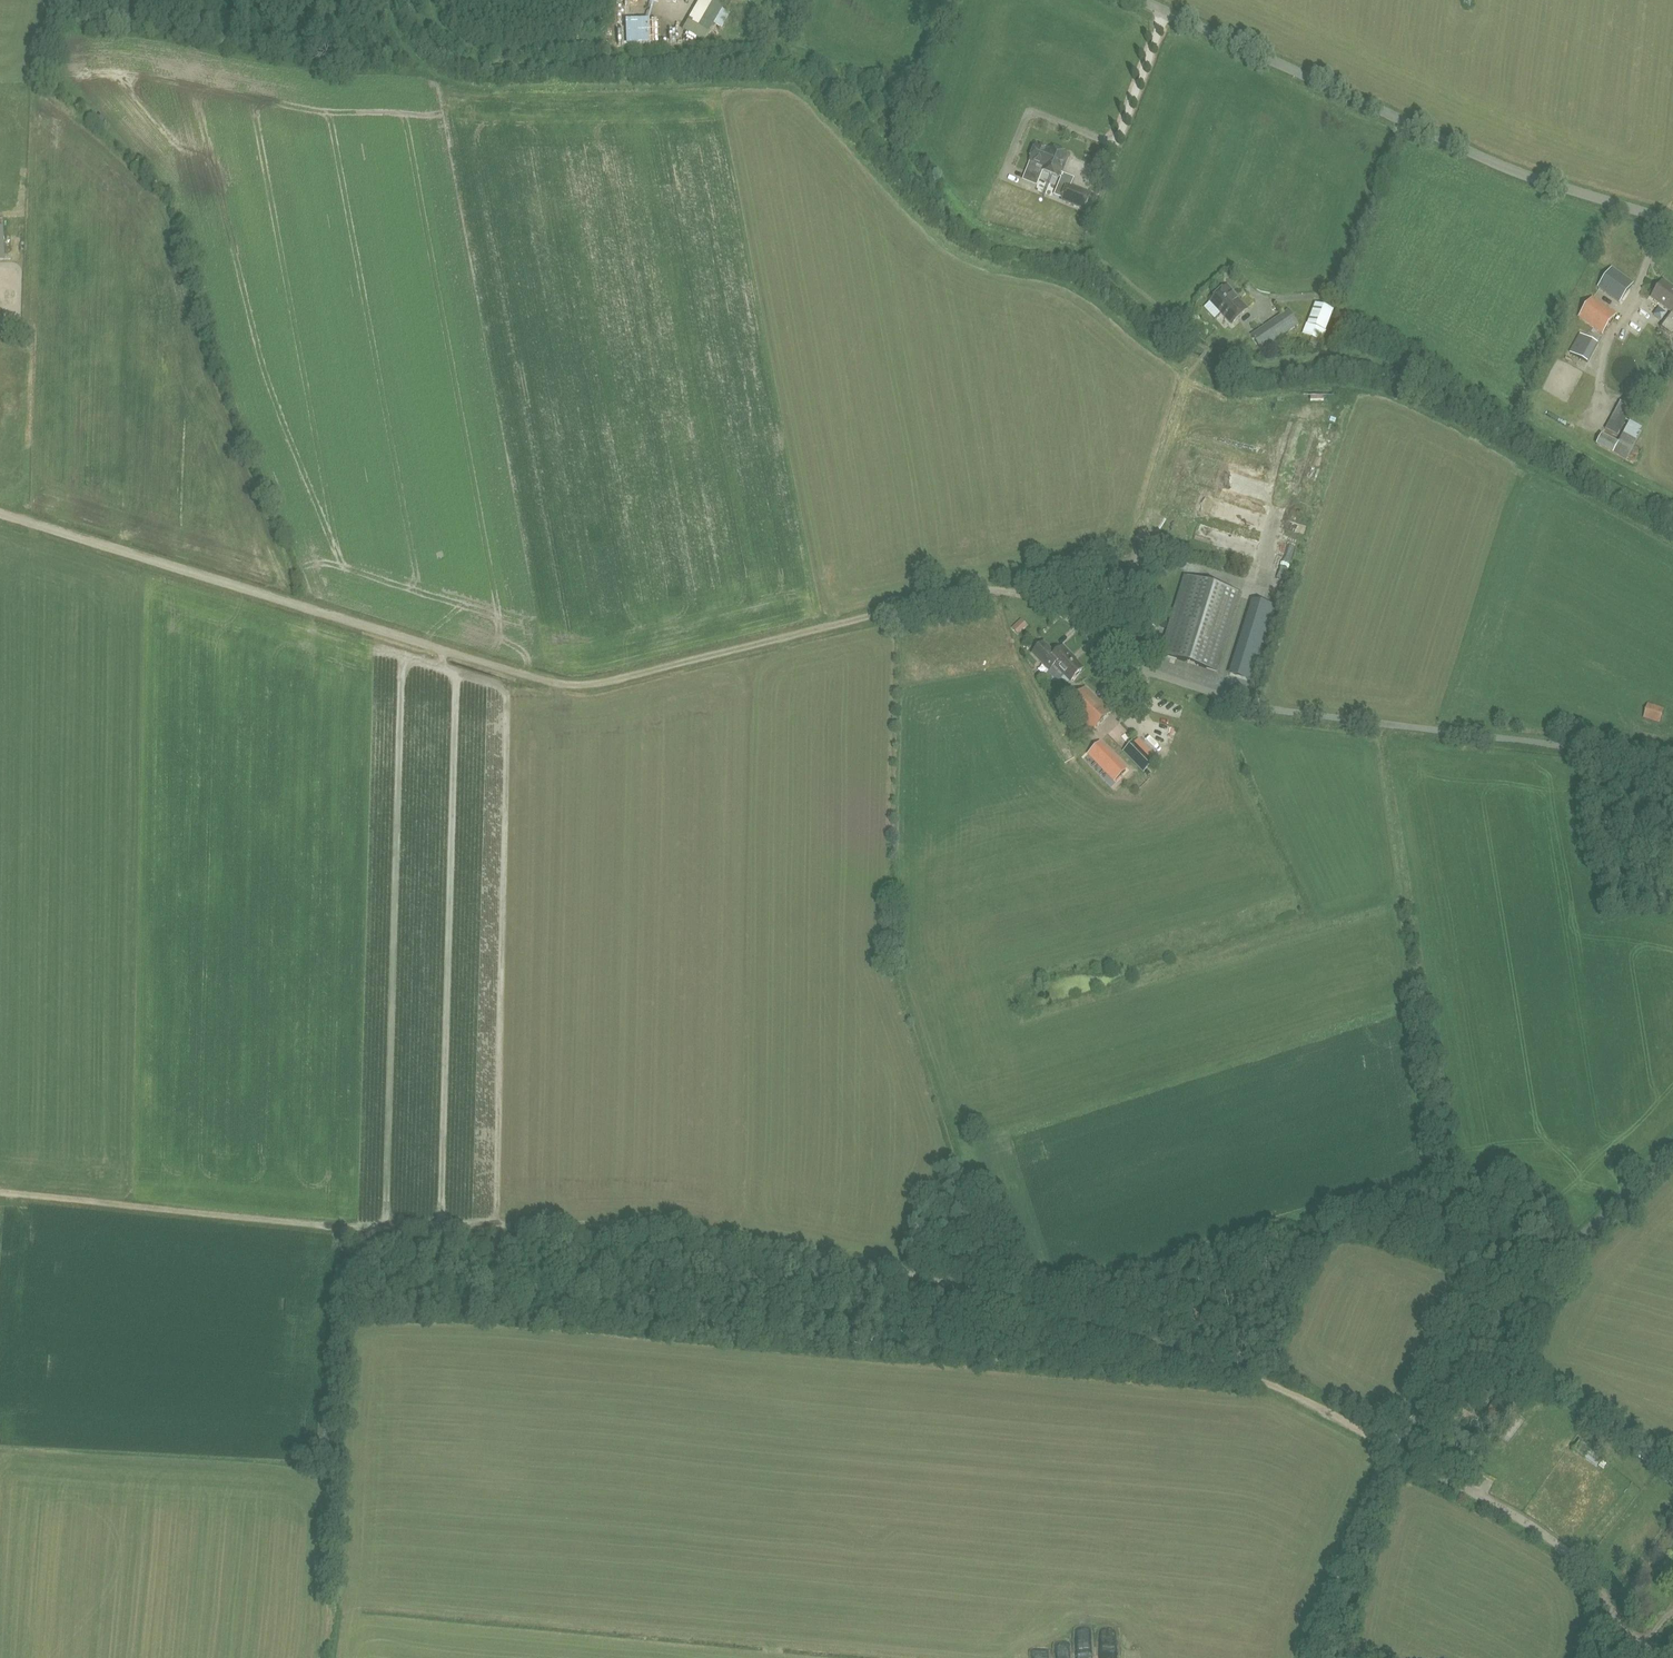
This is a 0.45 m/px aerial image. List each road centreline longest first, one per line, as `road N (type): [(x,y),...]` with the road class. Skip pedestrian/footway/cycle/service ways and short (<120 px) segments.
road 1 (track): [(0,1190),(350,1226),(697,1225),(995,1295)]
road 2 (track): [(0,512),(571,685),(898,608)]
road 3 (track): [(995,1295),(1251,1377),(1467,1486),(1551,1540),(1628,1632)]
road 4 (unclassified): [(1672,767),(1245,703),(1139,665),(1050,606)]
road 5 (unclassified): [(1306,1657),(1392,1446),(1490,1330),(1672,1152)]
road 6 (unclassified): [(1672,222),(1497,164),(1141,0)]
road 7 (track): [(898,608),(999,590),(1050,606)]

